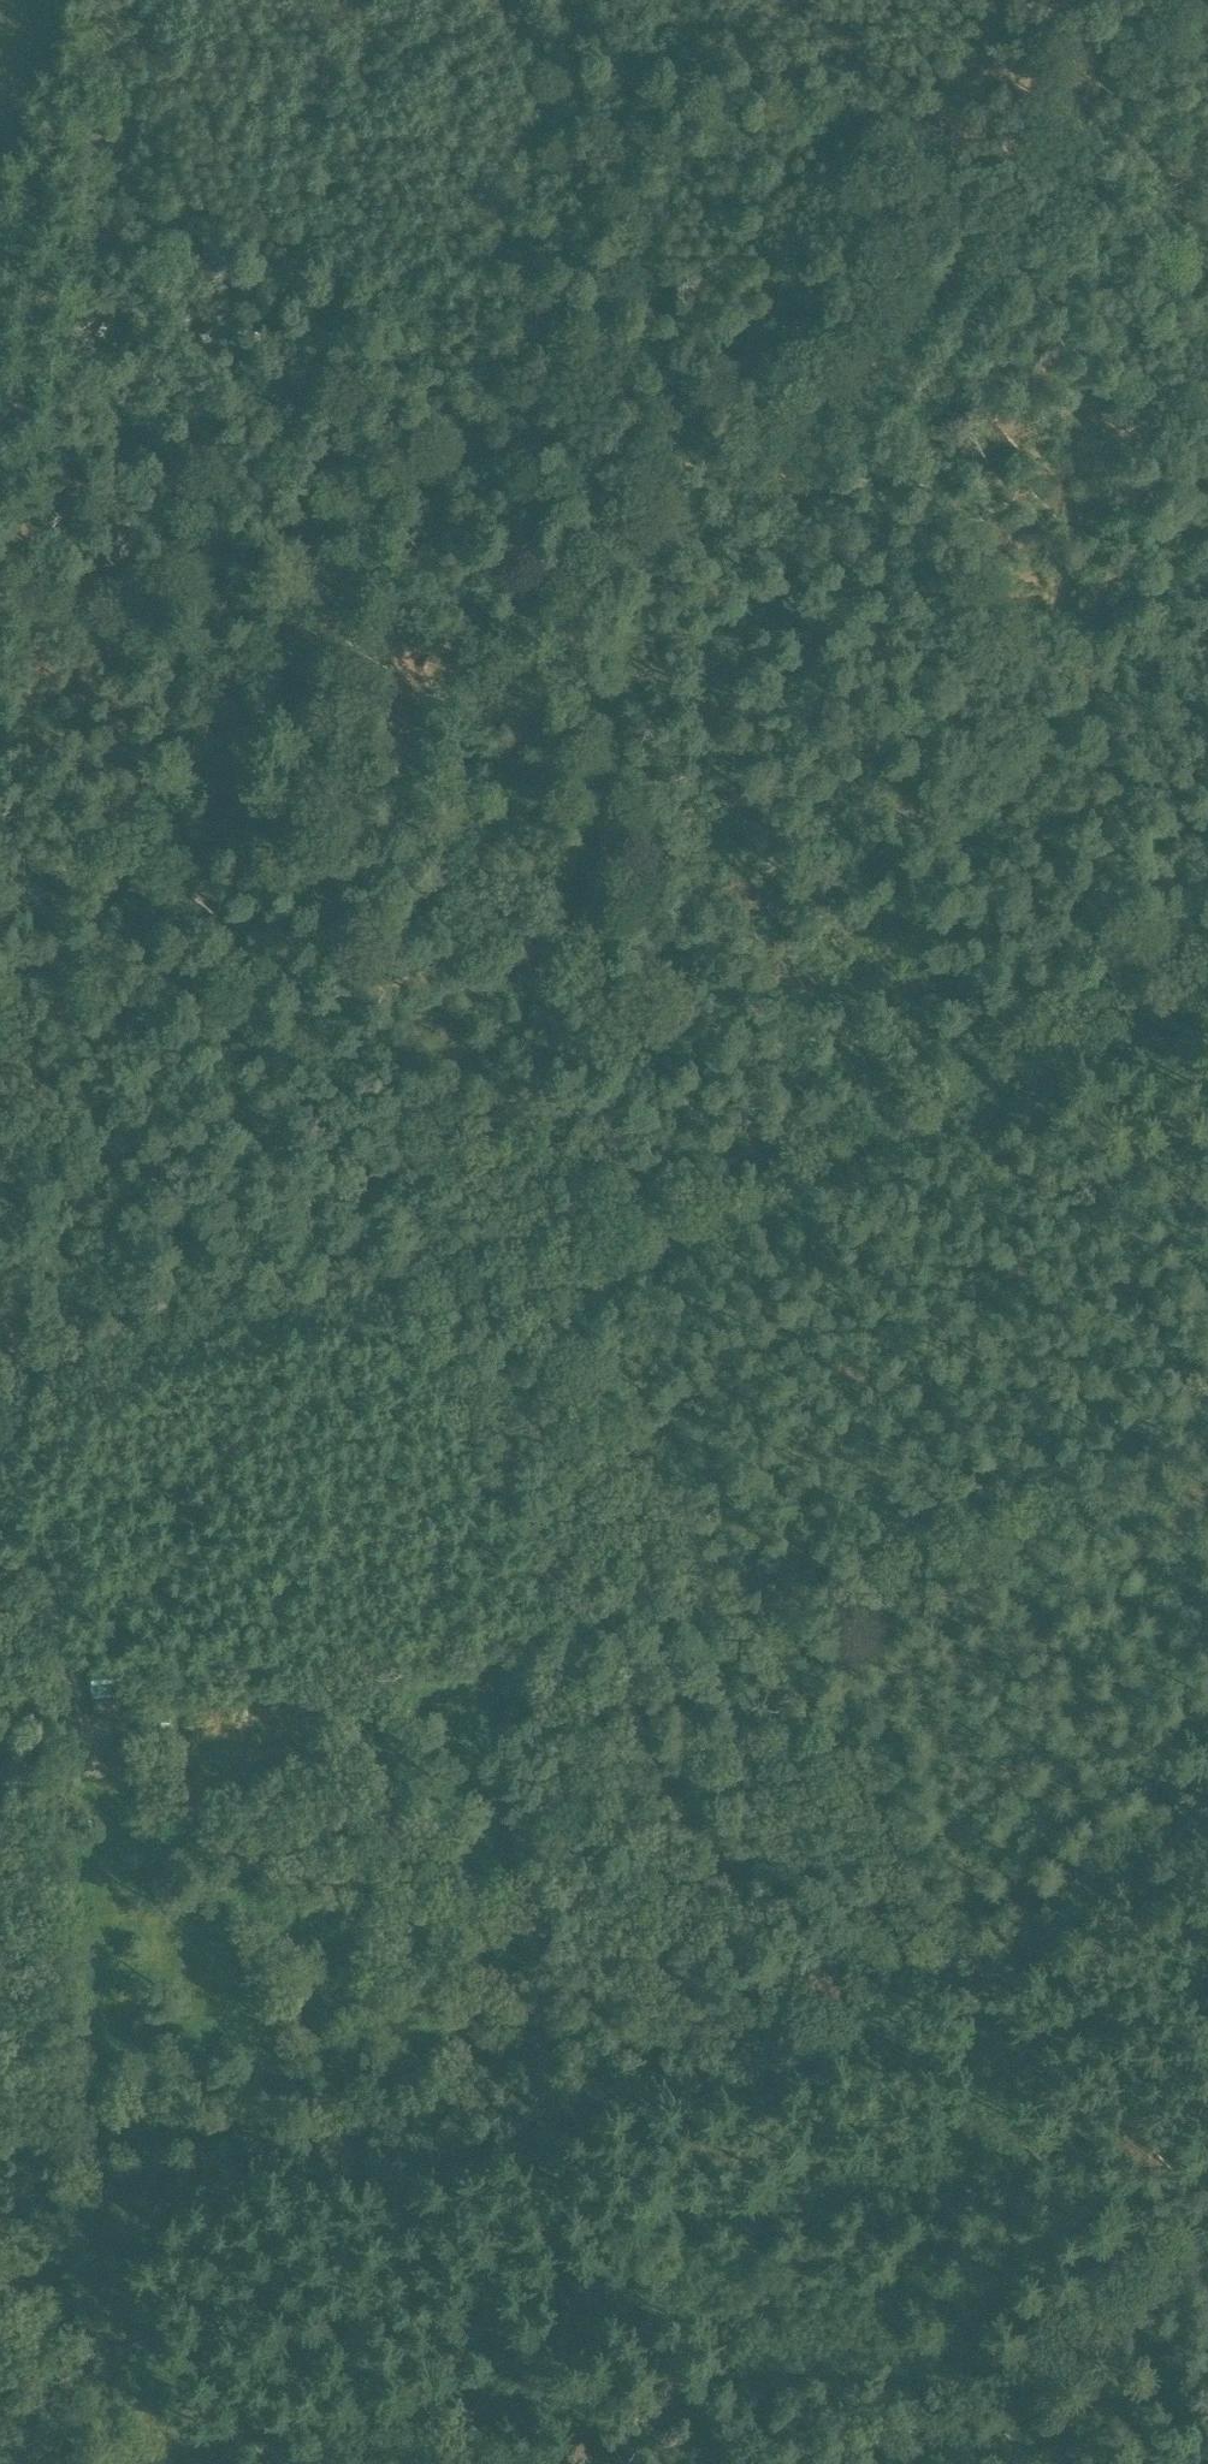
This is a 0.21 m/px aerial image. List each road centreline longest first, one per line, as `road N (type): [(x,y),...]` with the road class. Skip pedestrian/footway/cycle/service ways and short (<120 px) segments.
road 1 (track): [(0,1385),(512,1242),(1207,938)]
road 2 (track): [(0,1094),(6,1063),(107,904),(155,810),(247,260),(320,0)]
road 3 (track): [(769,493),(571,407),(490,349),(295,259),(247,260)]

